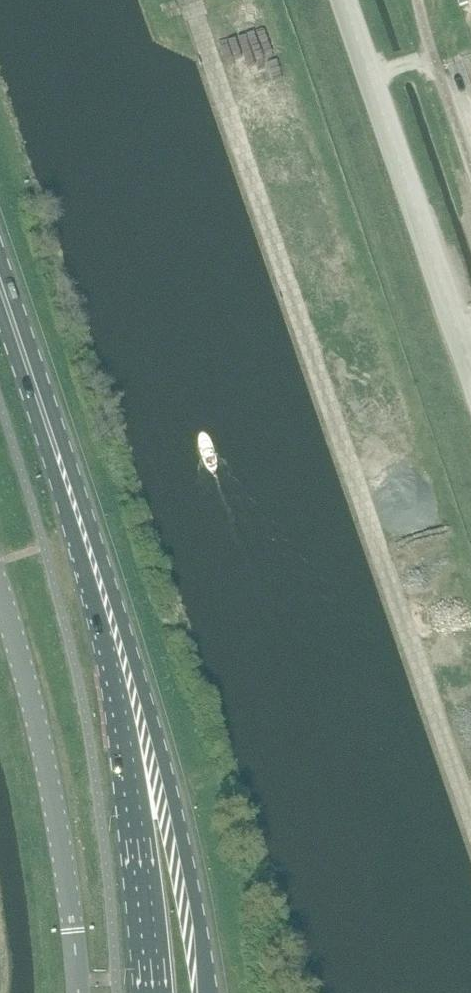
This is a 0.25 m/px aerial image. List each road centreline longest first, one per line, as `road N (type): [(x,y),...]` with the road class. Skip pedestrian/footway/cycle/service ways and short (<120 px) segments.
road 1 (primary): [(211,992),(172,776),(45,409)]
road 2 (primary): [(45,409),(109,659),(153,992)]
road 3 (unclassified): [(79,992),(42,744),(0,591)]
road 4 (unclassified): [(470,372),(343,0)]
road 5 (primary): [(45,409),(0,279)]

